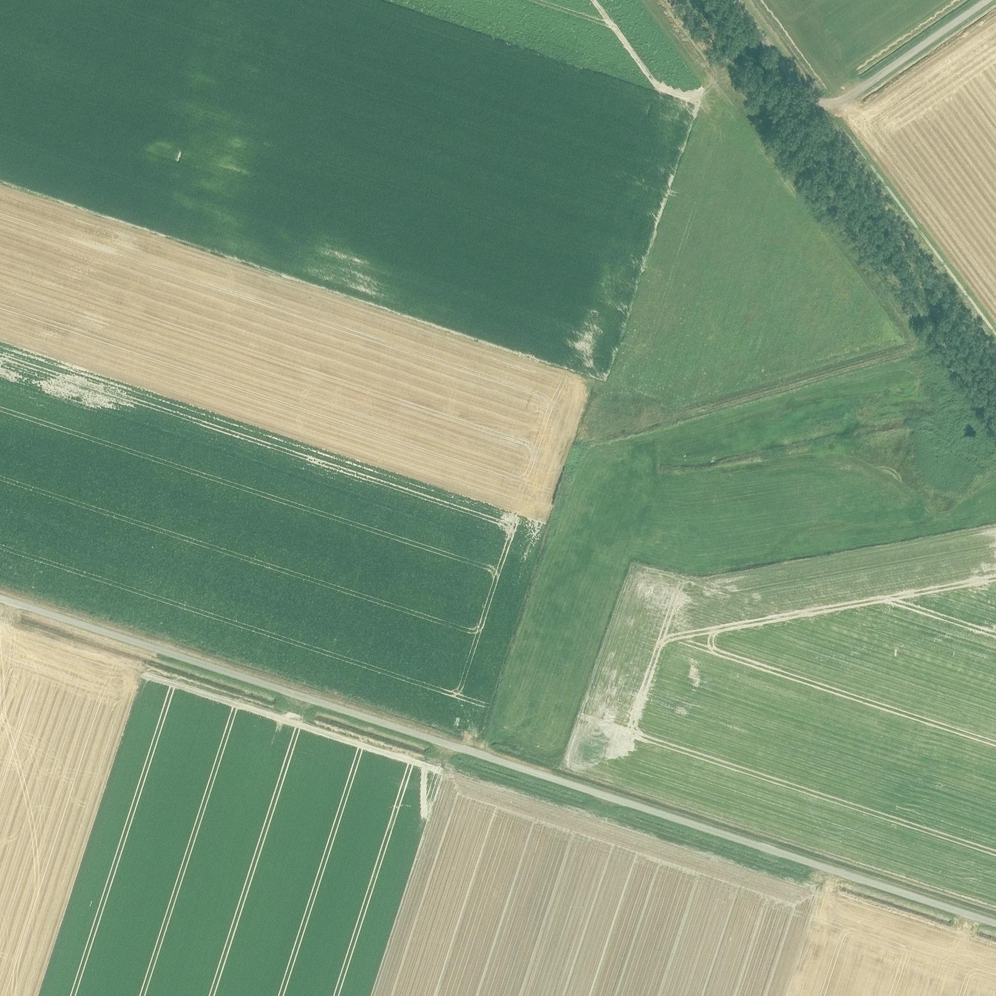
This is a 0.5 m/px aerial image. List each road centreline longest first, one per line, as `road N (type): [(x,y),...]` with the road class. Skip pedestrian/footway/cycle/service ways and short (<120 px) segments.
road 1 (unclassified): [(995,919),(0,597)]
road 2 (unclassified): [(824,105),(844,100),(991,0)]
road 3 (track): [(737,0),(806,94),(824,105)]

